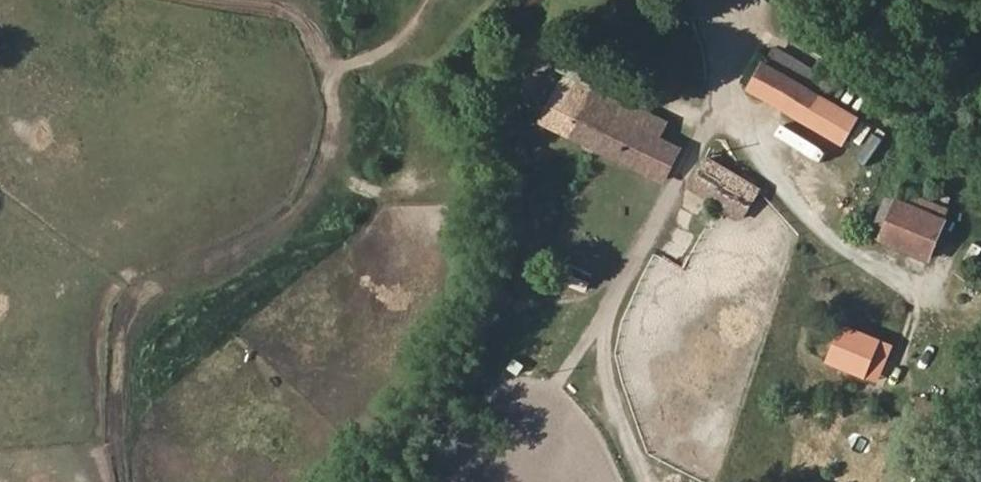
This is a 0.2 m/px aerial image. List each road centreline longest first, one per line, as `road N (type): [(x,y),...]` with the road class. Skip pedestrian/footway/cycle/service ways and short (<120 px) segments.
road 1 (track): [(425,0),(393,47),(370,58),(323,62)]
road 2 (track): [(222,0),(293,15),(323,62)]

